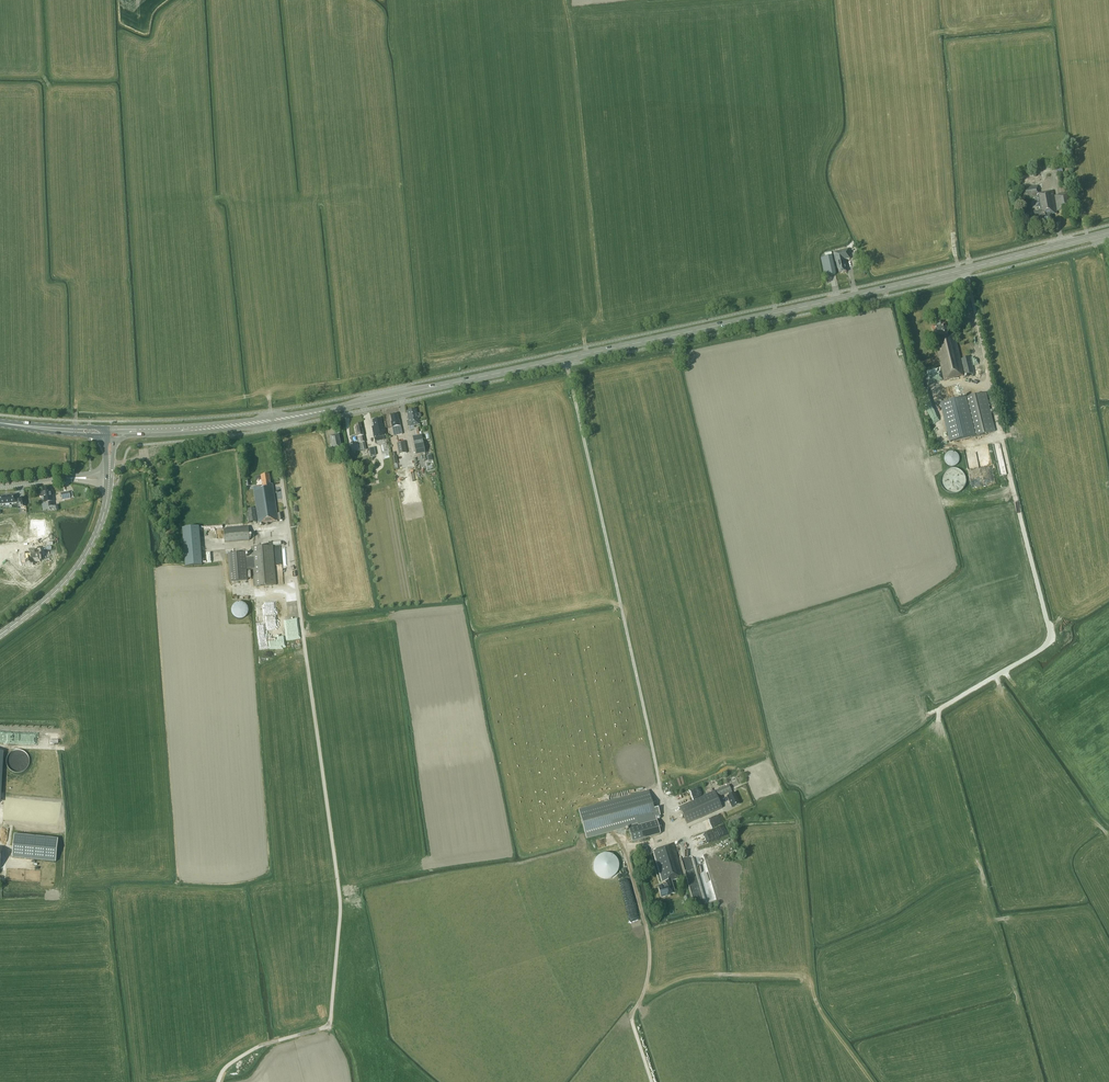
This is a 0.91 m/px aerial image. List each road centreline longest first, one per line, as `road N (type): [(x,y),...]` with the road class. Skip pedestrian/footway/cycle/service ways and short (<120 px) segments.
road 1 (primary): [(1108,233),(426,389)]
road 2 (primary): [(115,431),(265,422),(426,389)]
road 3 (primary): [(0,634),(83,559),(109,482)]

